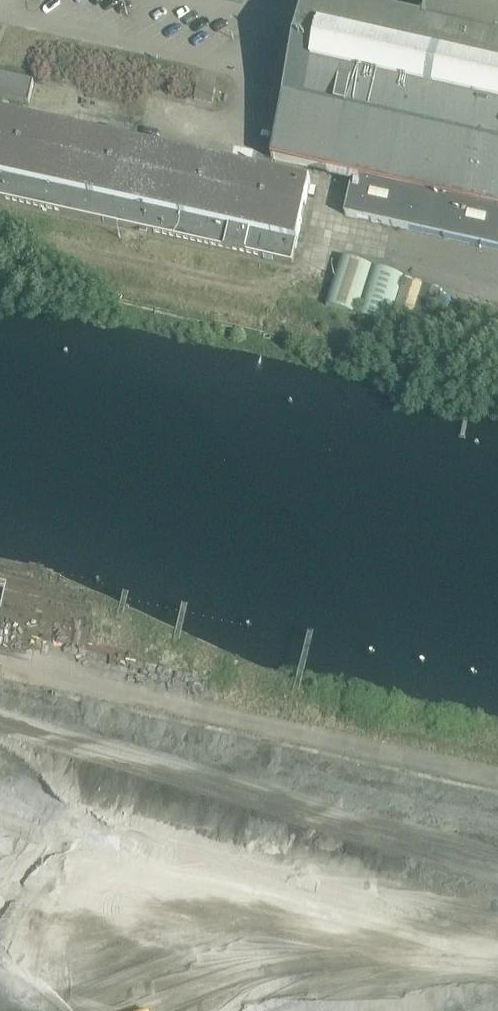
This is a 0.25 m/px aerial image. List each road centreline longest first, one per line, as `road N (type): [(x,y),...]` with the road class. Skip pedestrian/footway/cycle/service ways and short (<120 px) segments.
road 1 (track): [(0,724),(497,865)]
road 2 (track): [(497,958),(395,974),(292,977),(97,966)]

